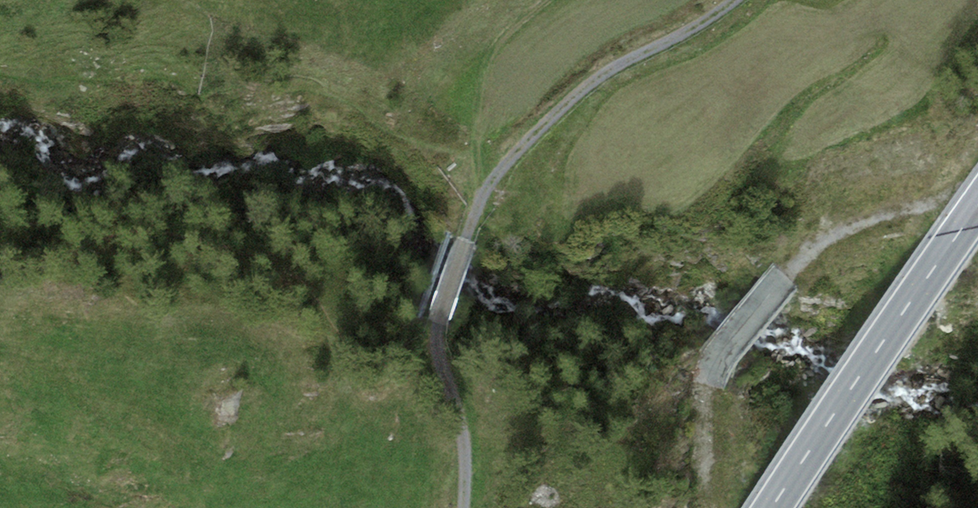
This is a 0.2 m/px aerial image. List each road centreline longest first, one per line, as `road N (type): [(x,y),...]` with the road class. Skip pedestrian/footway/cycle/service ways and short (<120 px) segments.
road 1 (primary): [(977,207),(773,507)]
road 2 (track): [(461,507),(458,418),(435,348),(484,191)]
road 3 (track): [(484,191),(596,79),(730,0)]
road 4 (track): [(484,191),(476,143),(481,76),(498,44),(545,0)]

